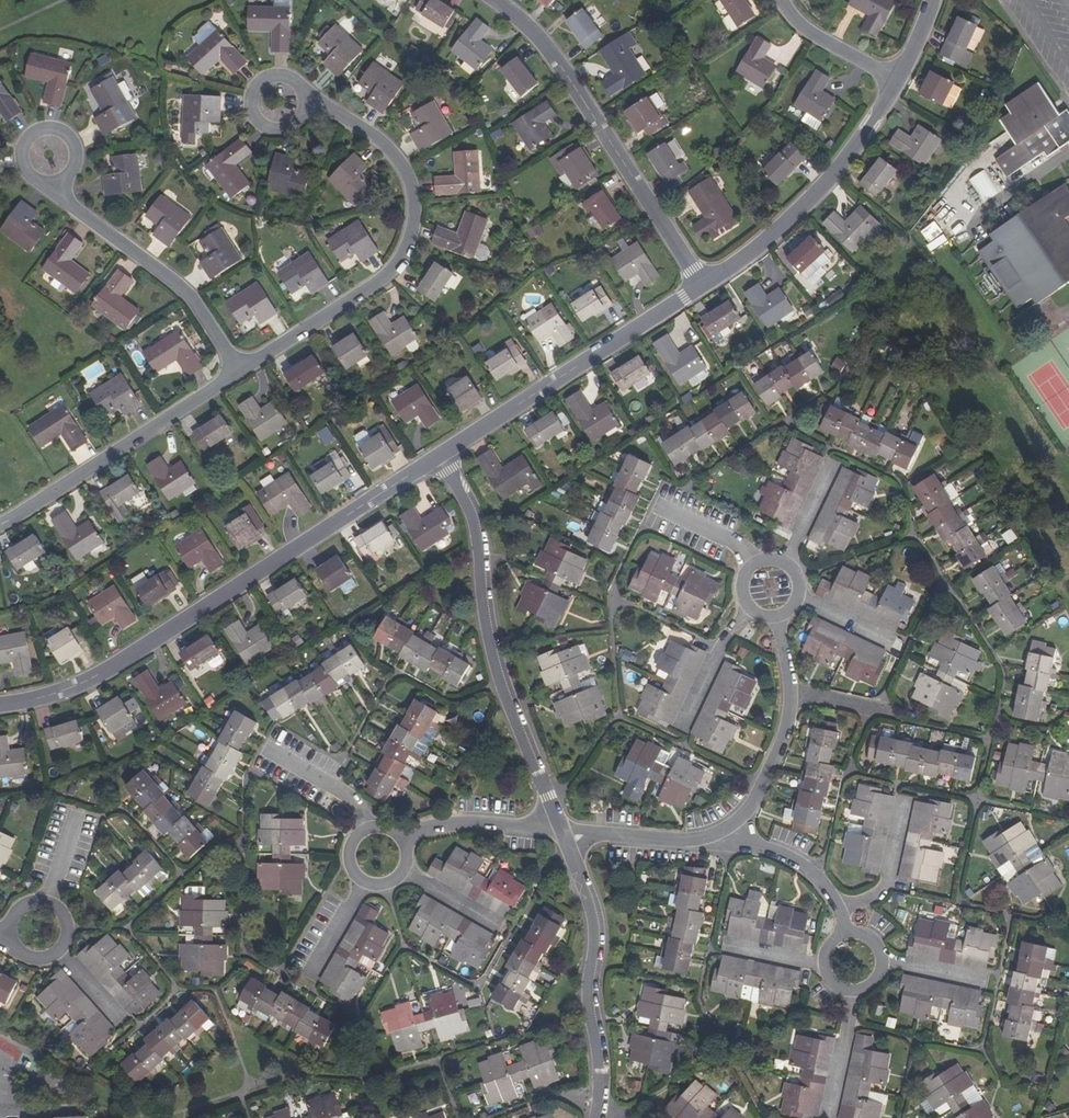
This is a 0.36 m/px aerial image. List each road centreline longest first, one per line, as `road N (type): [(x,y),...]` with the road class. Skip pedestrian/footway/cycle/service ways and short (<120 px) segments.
road 1 (residential): [(0,705),(57,693),(113,667),(440,456)]
road 2 (residential): [(239,372),(376,284),(411,237),(413,189),(391,150),(330,109),(305,107)]
road 3 (residential): [(440,456),(475,531),(500,682),(562,832)]
road 4 (residential): [(703,284),(558,62),(495,0)]
road 5 (residential): [(440,456),(703,284)]
road 6 (residential): [(562,832),(593,922),(587,991),(597,1051),(596,1117)]
road 7 (residential): [(703,284),(764,243),(827,182),(898,80)]
road 8 (residential): [(0,525),(239,372)]
road 9 (residential): [(239,372),(187,293),(67,203),(55,183)]
road 10 (residential): [(776,617),(791,715),(751,809),(719,834)]
road 11 (residential): [(719,834),(812,871),(832,894),(847,934)]
road 12 (residential): [(562,832),(471,822),(436,825),(403,839)]
road 13 (residential): [(63,180),(76,149),(59,130),(42,129),(26,139),(23,167),(36,181),(55,183)]
road 14 (residential): [(305,107),(299,85),(278,75),(257,85),(251,99),(253,114),(270,129),(286,129),(303,114)]
road 15 (residential): [(719,834),(686,840),(562,832)]
road 16 (residential): [(794,607),(800,588),(791,567),(775,559),(754,565),(744,578),(745,602),(776,617)]
road 17 (residential): [(898,80),(806,29),(781,0)]
road 18 (residential): [(403,839),(377,826),(359,833),(349,850),(358,877),(392,881)]
road 19 (residential): [(847,934),(827,952),(833,982),(865,989),(883,962)]
road 20 (residential): [(59,951),(66,922),(47,903),(17,911),(12,941)]

